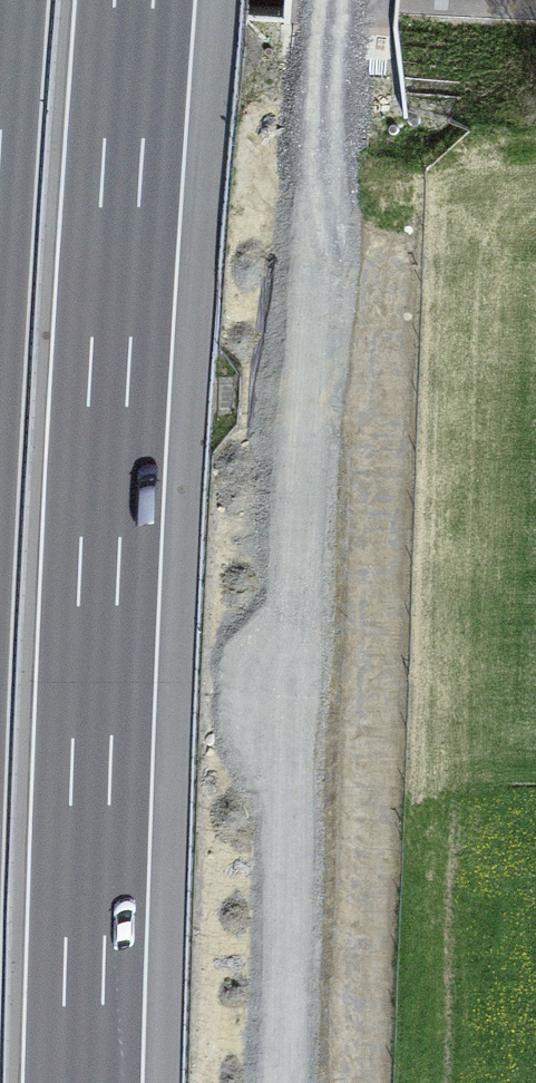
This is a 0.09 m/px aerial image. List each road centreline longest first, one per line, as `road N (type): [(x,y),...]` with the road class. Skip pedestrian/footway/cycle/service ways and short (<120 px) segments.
road 1 (primary): [(349,0),(291,833),(281,1082)]
road 2 (motorway): [(84,1082),(133,0)]

